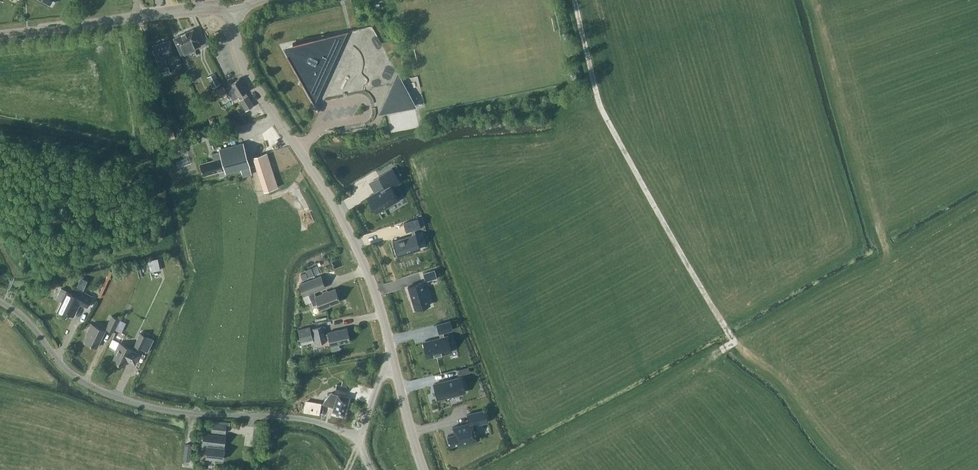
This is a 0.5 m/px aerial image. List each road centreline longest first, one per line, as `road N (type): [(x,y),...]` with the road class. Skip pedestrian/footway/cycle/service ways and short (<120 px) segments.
road 1 (unclassified): [(0,303),(68,372),(96,390),(152,407),(357,433),(392,355)]
road 2 (tertiary): [(392,355),(349,232),(242,65),(230,5)]
road 3 (track): [(726,330),(596,96),(575,0)]
road 4 (tertiary): [(140,17),(0,35)]

